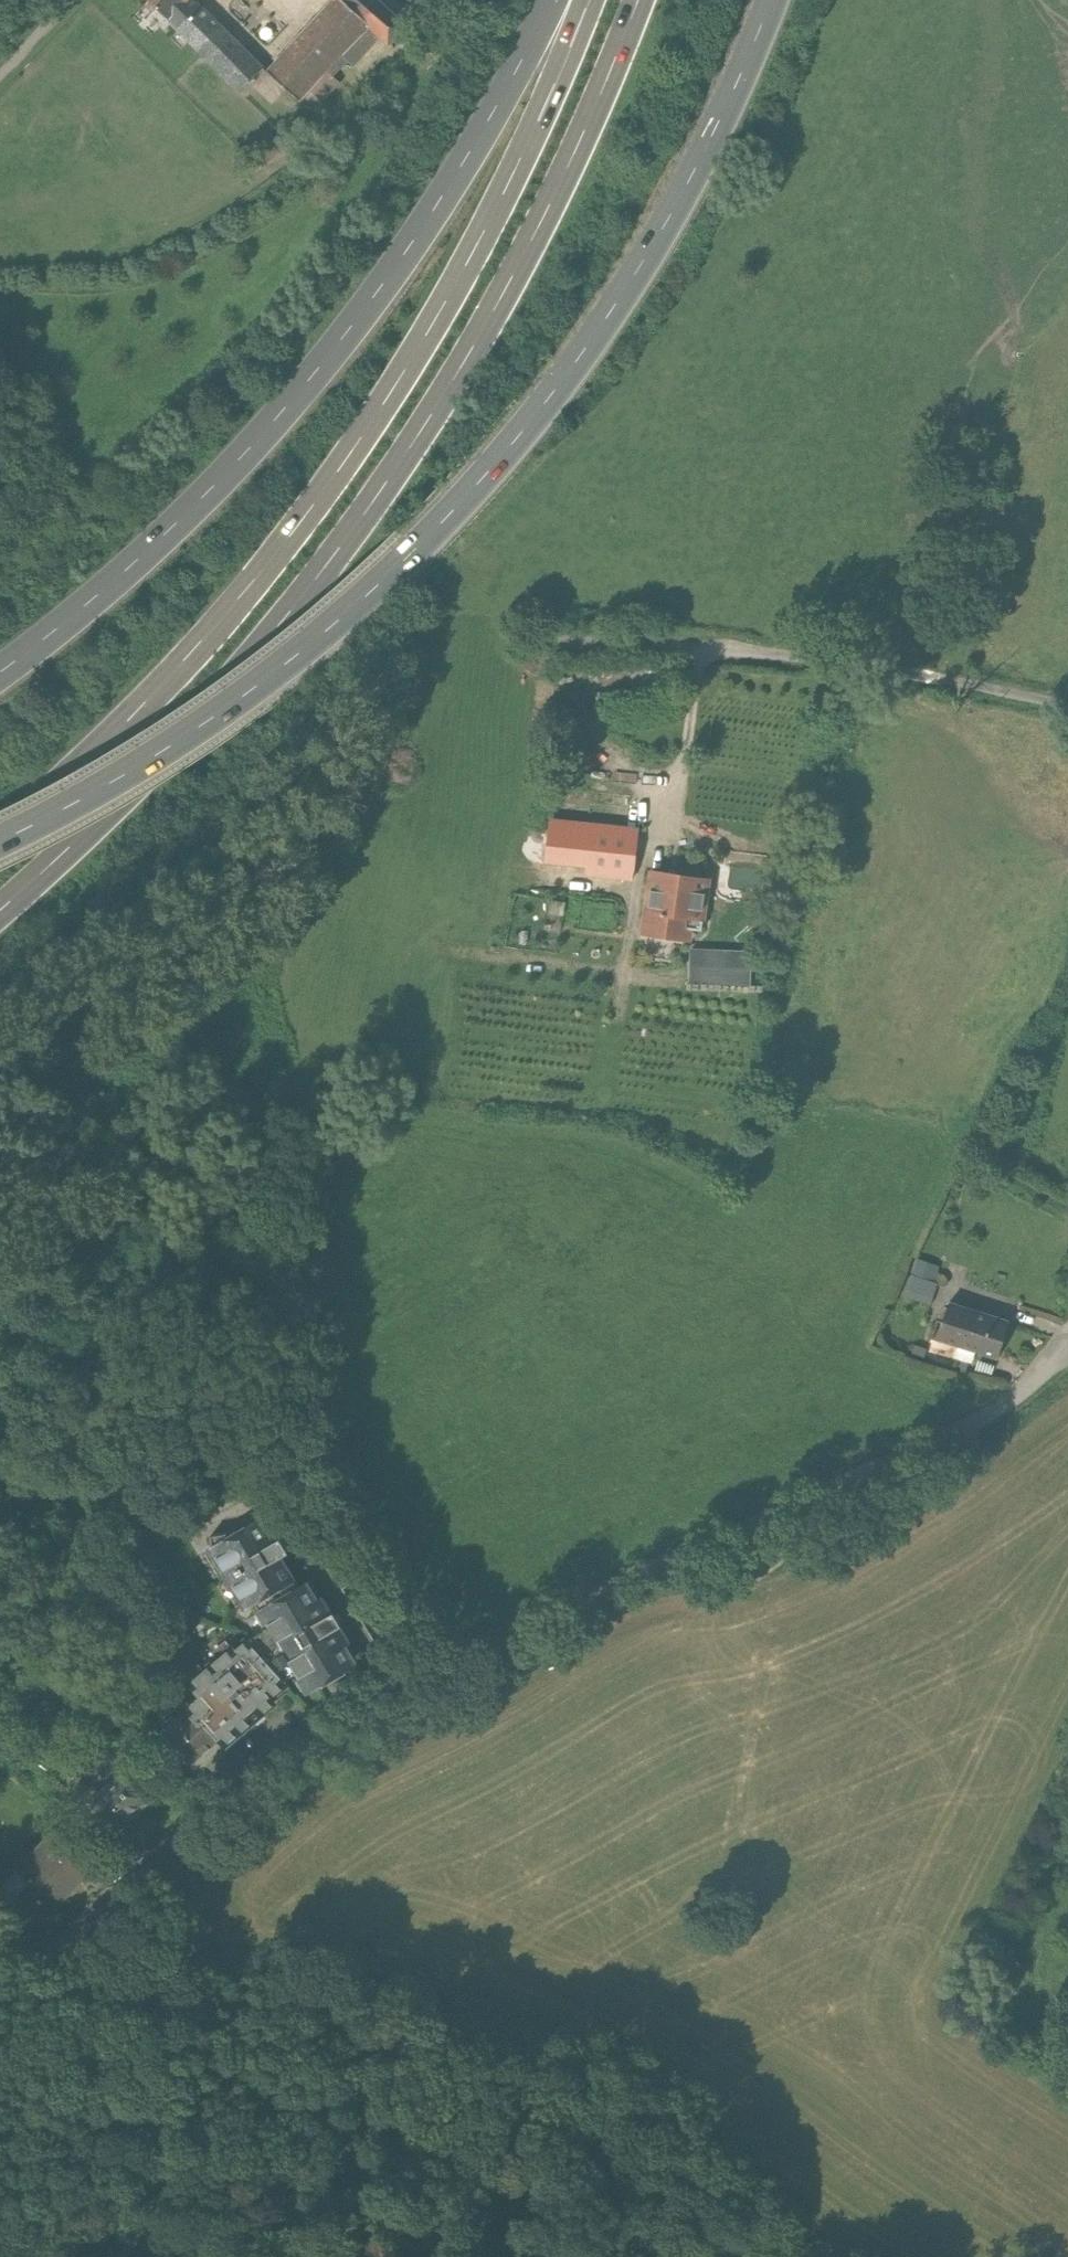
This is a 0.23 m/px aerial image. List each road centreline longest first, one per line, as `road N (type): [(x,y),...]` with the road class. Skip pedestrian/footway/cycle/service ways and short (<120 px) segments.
road 1 (trunk): [(0,841),(182,741),(336,628),(502,460),(642,265),(710,141),(770,0)]
road 2 (primary): [(0,914),(112,816),(215,707),(388,485),(505,299),(639,0)]
road 3 (primary): [(588,0),(459,281),(342,465),(161,690),(0,845)]
road 4 (trunk): [(523,62),(435,210),(324,363),(216,492),(0,679)]
road 5 (unclassified): [(391,1686),(874,1479),(986,1416),(1067,1343)]
road 6 (residential): [(0,2010),(207,1806),(391,1686)]
road 7 (track): [(444,2256),(379,2212),(312,2190),(248,2187),(92,2215),(0,2253)]
road 8 (track): [(828,1498),(828,1513),(724,1613)]

